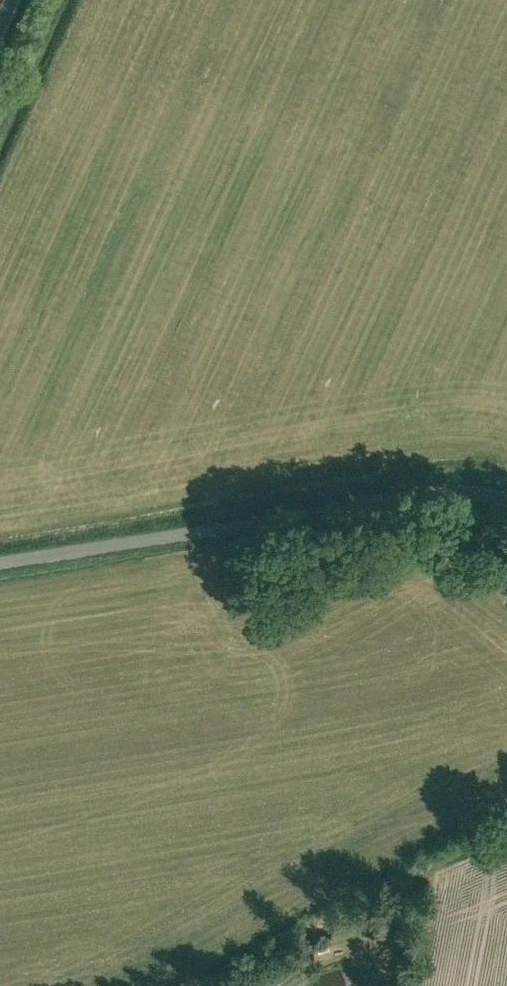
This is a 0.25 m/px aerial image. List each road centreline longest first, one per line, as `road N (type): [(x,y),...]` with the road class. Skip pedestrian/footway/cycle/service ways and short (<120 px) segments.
road 1 (unclassified): [(0,552),(456,484),(506,488)]

